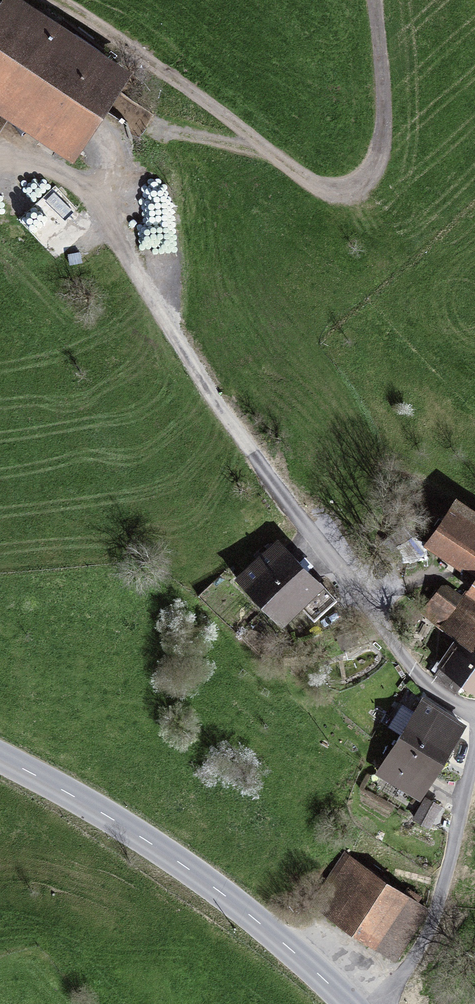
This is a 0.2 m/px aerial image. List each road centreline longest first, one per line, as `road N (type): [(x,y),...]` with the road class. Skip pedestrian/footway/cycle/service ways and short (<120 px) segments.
road 1 (track): [(0,170),(45,166),(88,193),(336,573),(375,591),(399,584)]
road 2 (track): [(377,0),(383,172),(343,204),(54,0)]
road 3 (tertiary): [(0,770),(250,909),(350,1003)]
road 4 (track): [(410,1003),(474,757)]
road 5 (track): [(474,721),(416,674),(336,573)]

